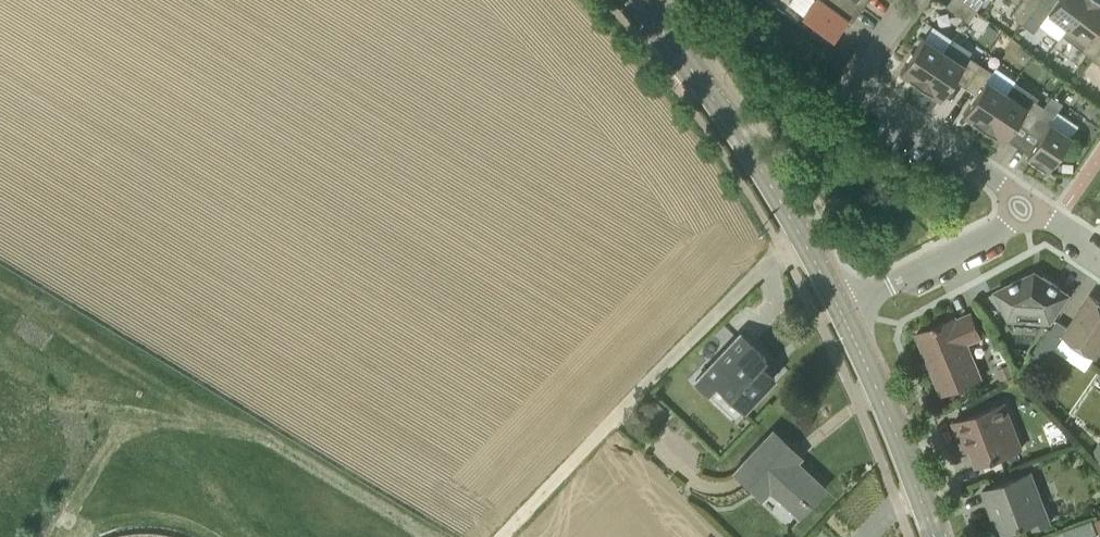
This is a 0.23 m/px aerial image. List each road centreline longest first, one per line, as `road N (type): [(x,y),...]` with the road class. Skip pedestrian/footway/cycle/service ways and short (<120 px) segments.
road 1 (track): [(416,536),(0,301)]
road 2 (track): [(502,536),(799,228)]
road 3 (tertiary): [(841,309),(742,136),(640,0)]
road 4 (residential): [(1034,206),(864,89),(862,70),(913,0)]
road 5 (tertiary): [(936,536),(841,309)]
road 6 (residential): [(841,309),(1034,206)]

